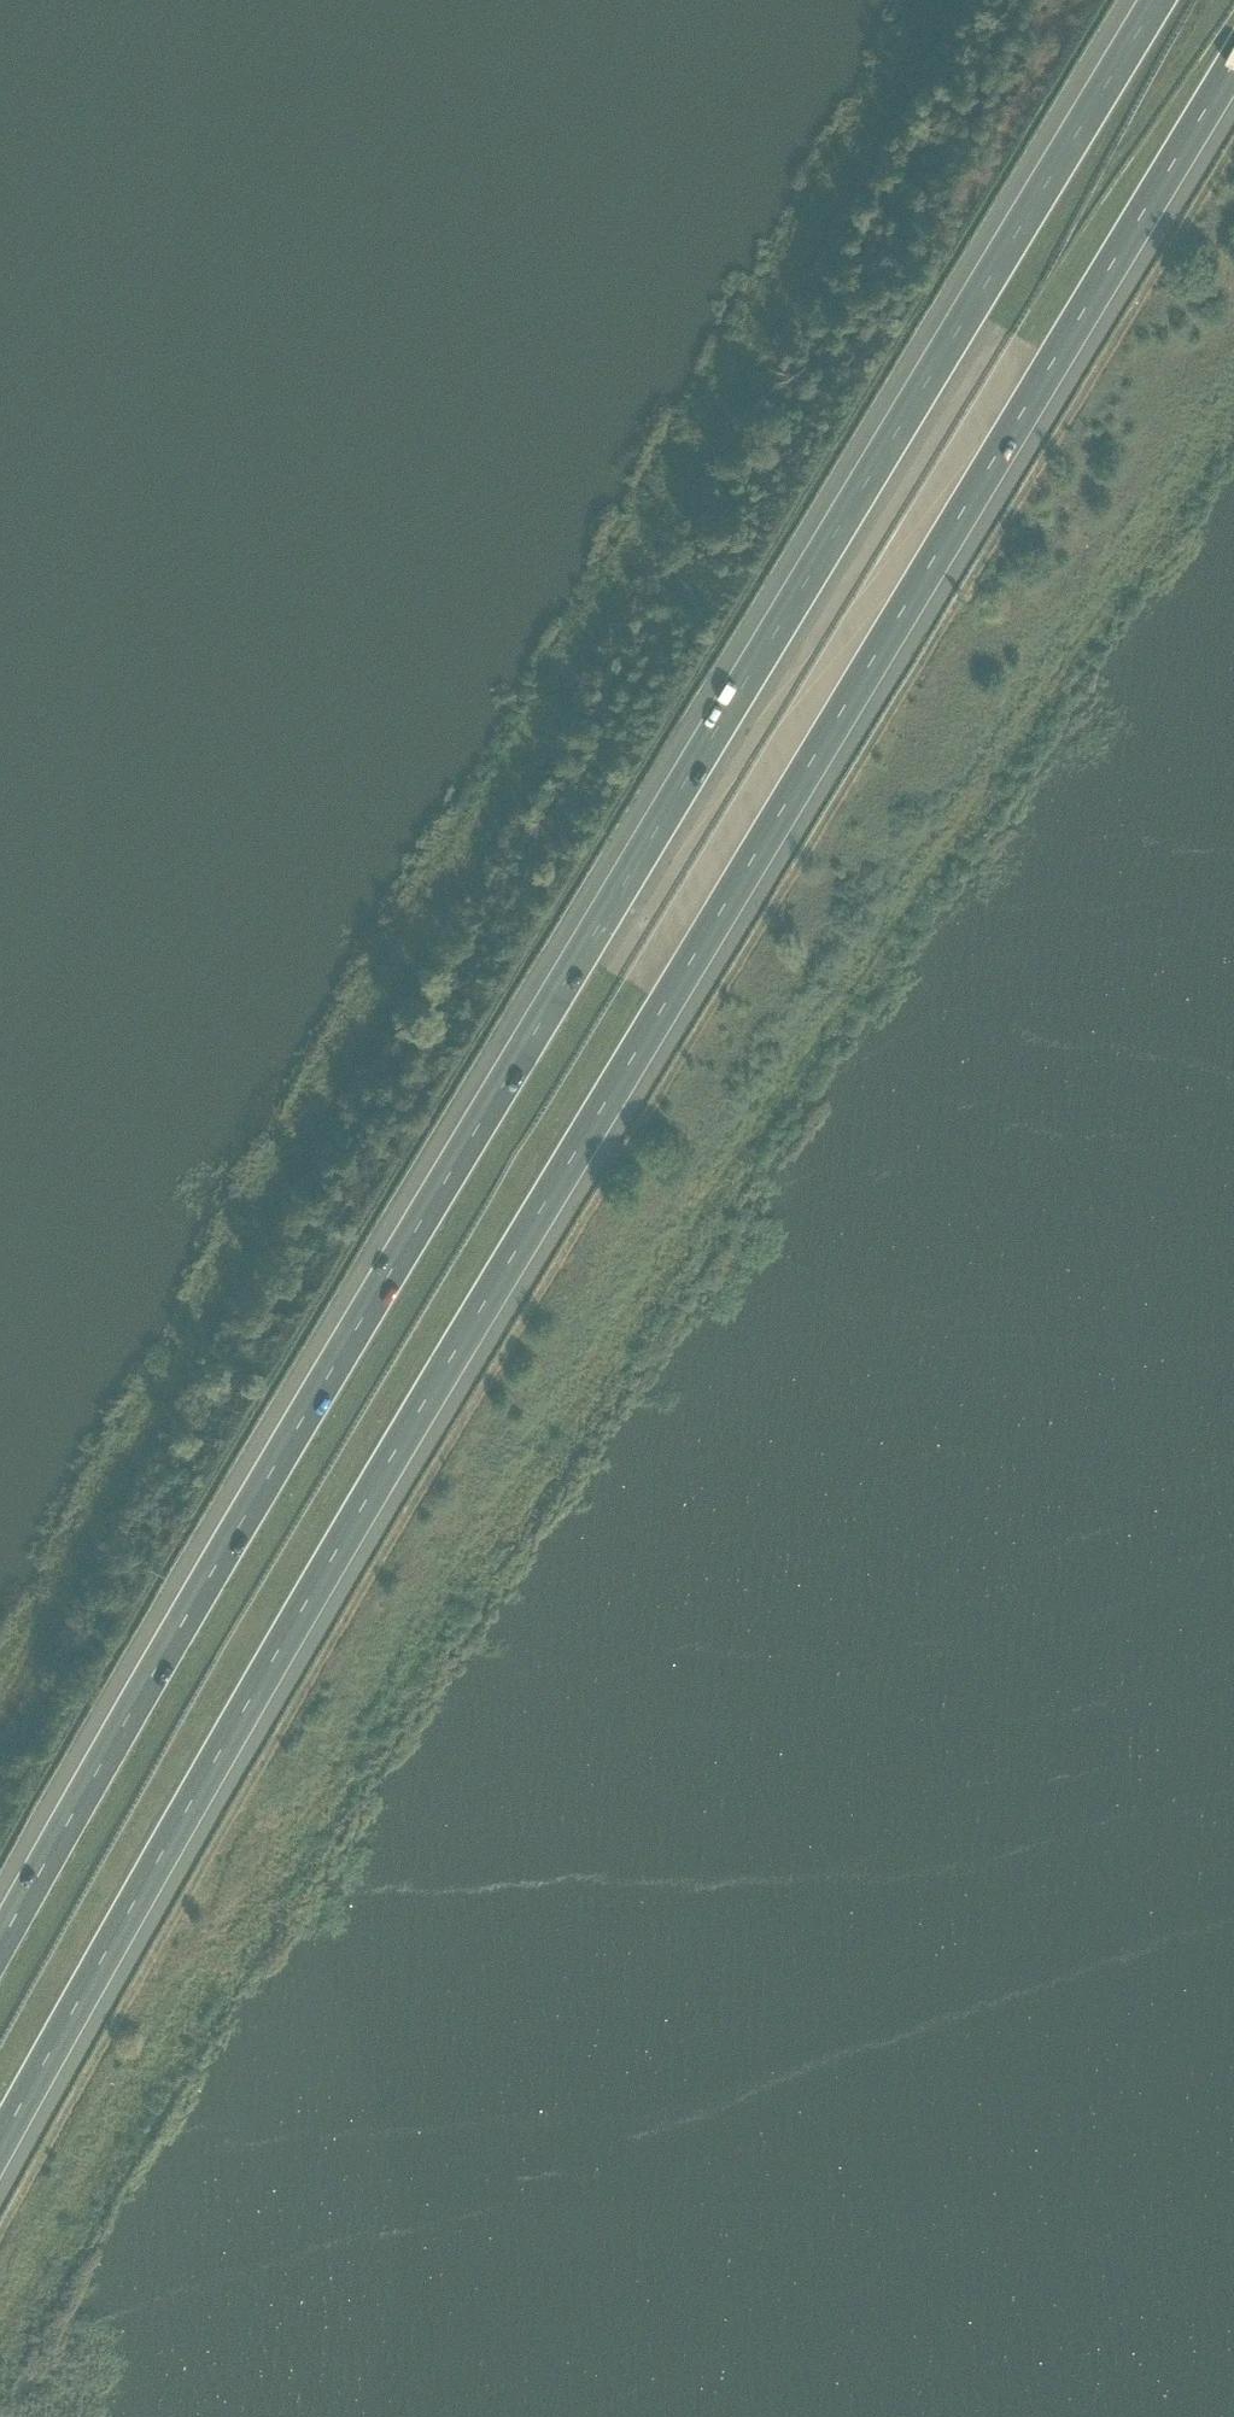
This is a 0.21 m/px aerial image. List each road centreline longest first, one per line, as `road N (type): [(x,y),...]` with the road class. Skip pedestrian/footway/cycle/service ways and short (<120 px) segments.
road 1 (motorway): [(0,2140),(362,1505),(1233,62)]
road 2 (motorway): [(1156,0),(109,1749),(0,1947)]

